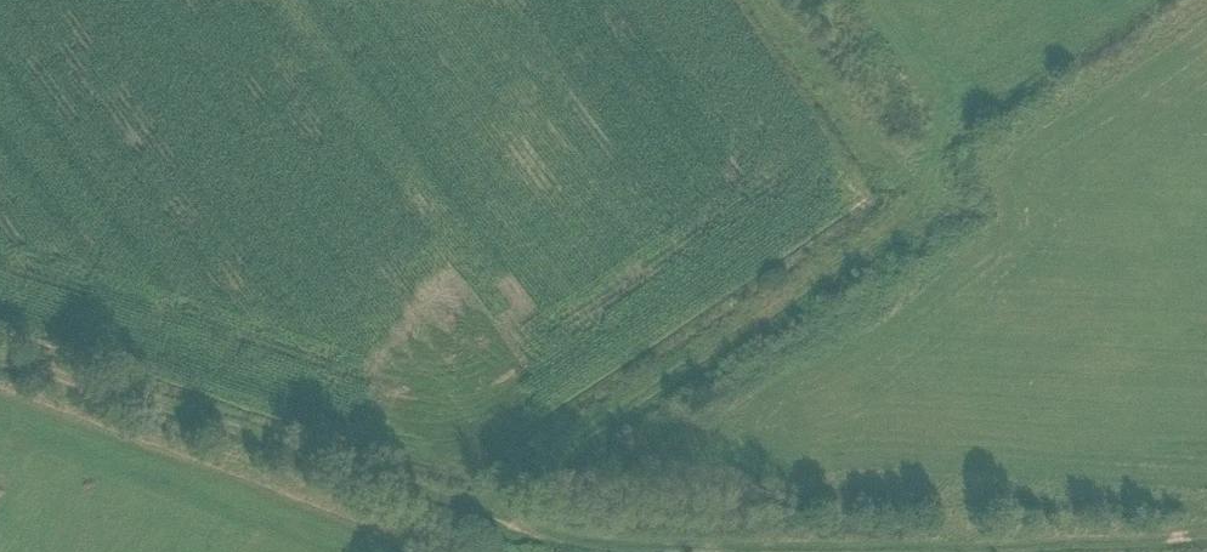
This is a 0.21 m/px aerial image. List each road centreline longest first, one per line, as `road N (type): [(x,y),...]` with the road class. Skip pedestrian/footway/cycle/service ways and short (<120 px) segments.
road 1 (track): [(1206,535),(848,542),(529,523),(0,359)]

